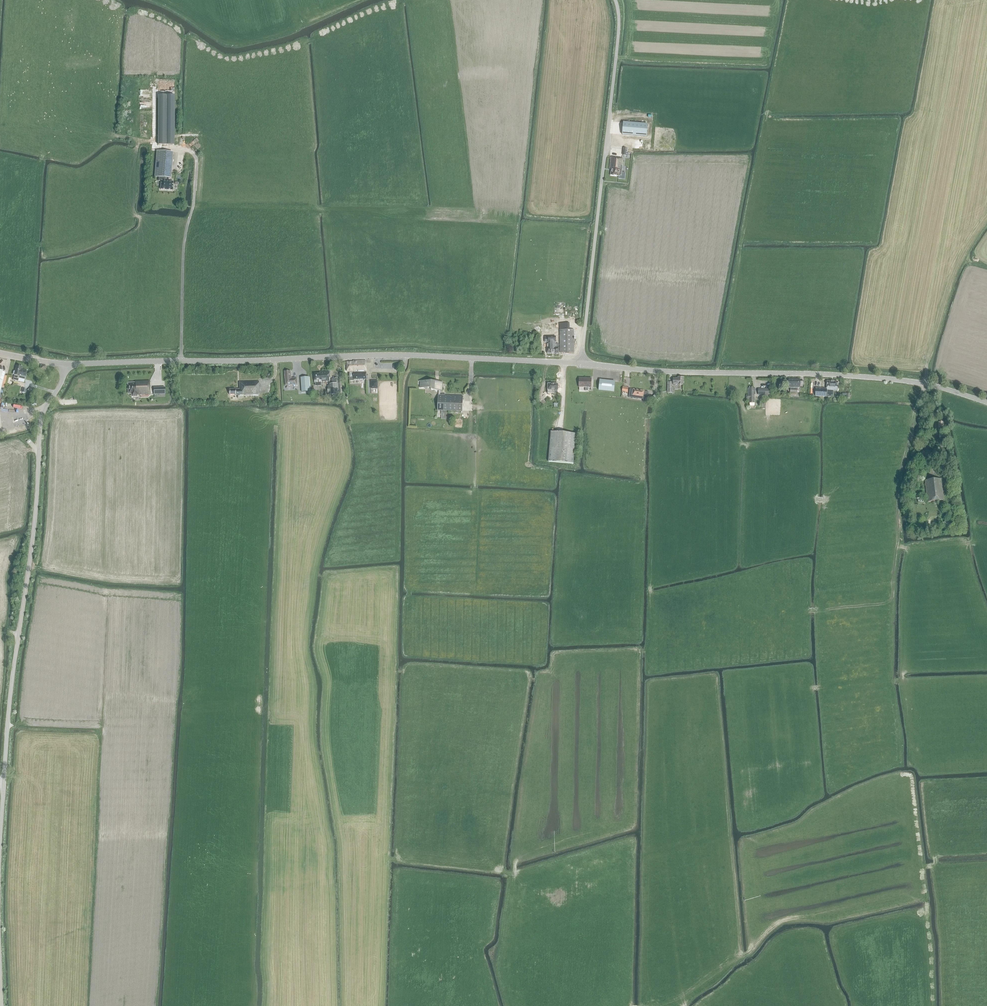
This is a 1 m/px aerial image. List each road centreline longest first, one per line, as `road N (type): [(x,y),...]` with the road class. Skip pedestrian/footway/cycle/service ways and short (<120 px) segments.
road 1 (unclassified): [(0,841),(41,423),(64,364)]
road 2 (tertiary): [(986,402),(883,379),(581,364)]
road 3 (tertiary): [(581,364),(386,355),(181,361)]
road 4 (unclassified): [(581,364),(617,45),(615,0)]

